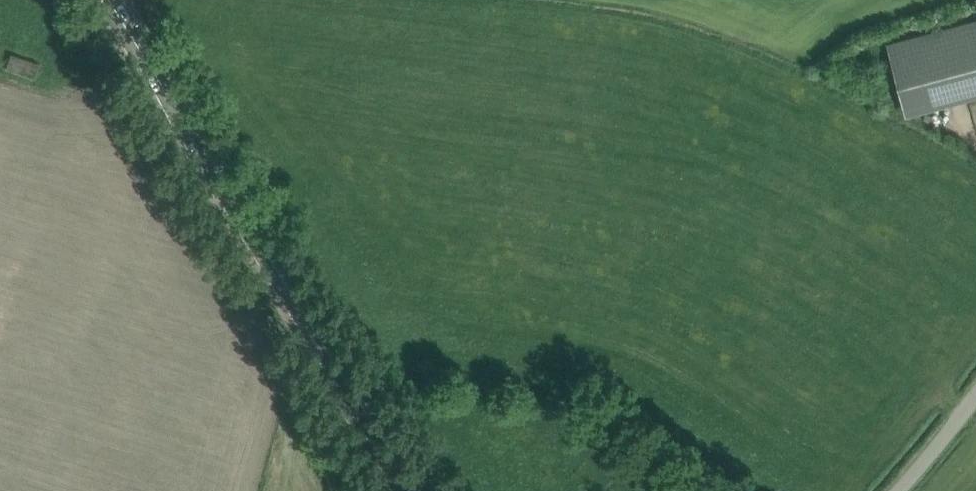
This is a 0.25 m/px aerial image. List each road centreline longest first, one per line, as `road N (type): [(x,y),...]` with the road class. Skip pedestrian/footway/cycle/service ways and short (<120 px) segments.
road 1 (secondary): [(414,490),(109,0)]
road 2 (unclassified): [(898,490),(975,396)]

